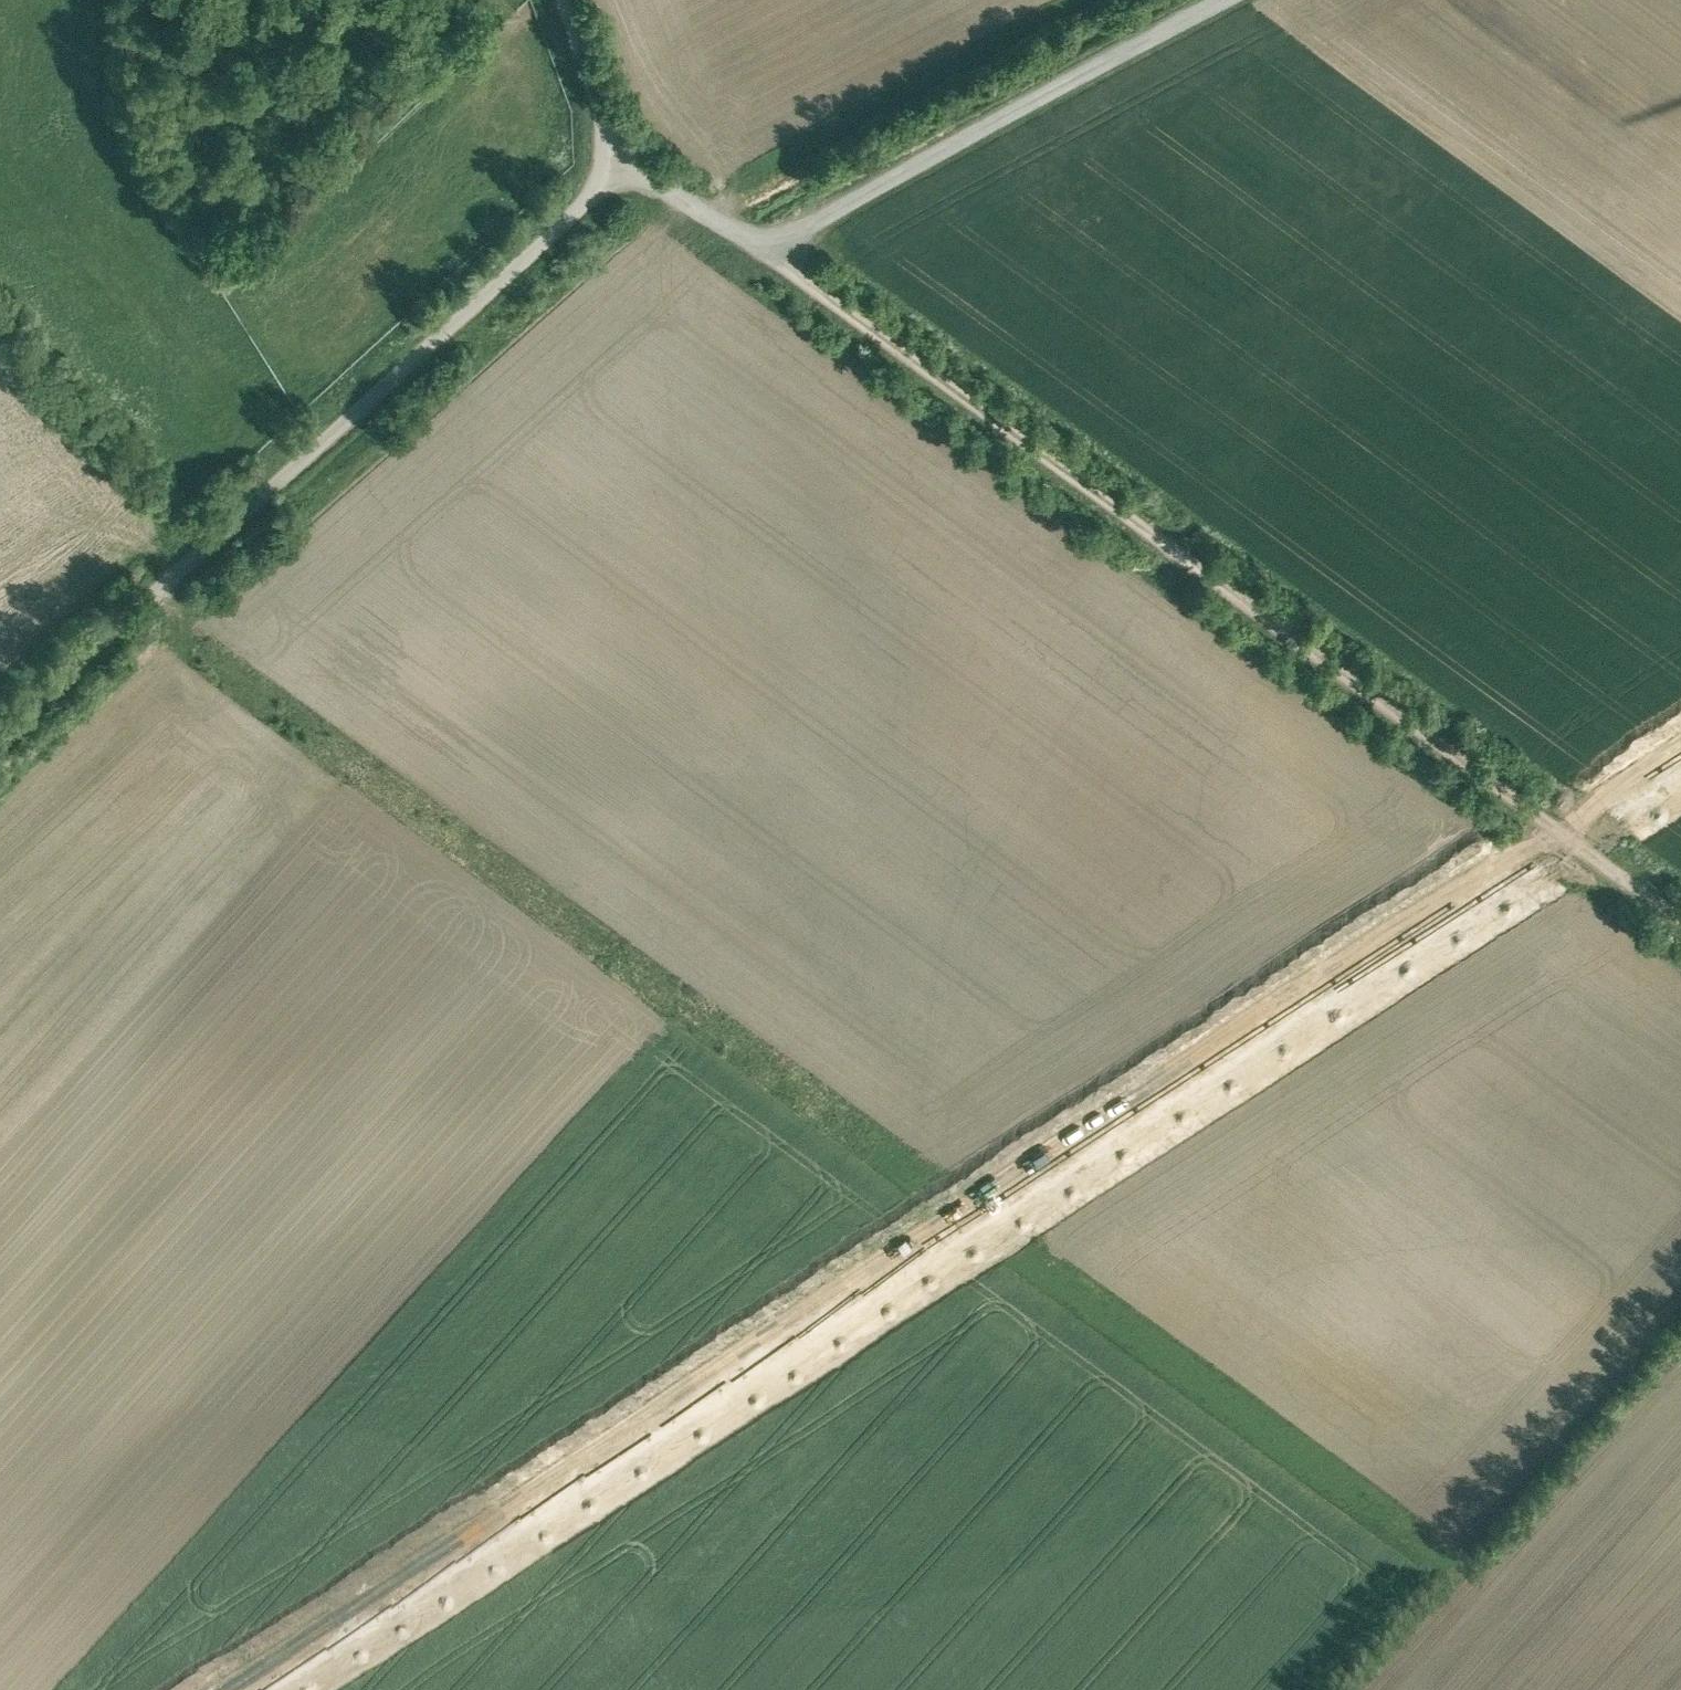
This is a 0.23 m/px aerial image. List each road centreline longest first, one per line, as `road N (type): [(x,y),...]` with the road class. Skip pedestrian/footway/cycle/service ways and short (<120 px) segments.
road 1 (track): [(776,250),(1680,919)]
road 2 (unclassified): [(562,0),(607,130),(600,177),(586,202),(0,725)]
road 3 (track): [(600,177),(635,151),(776,250),(1235,0)]

